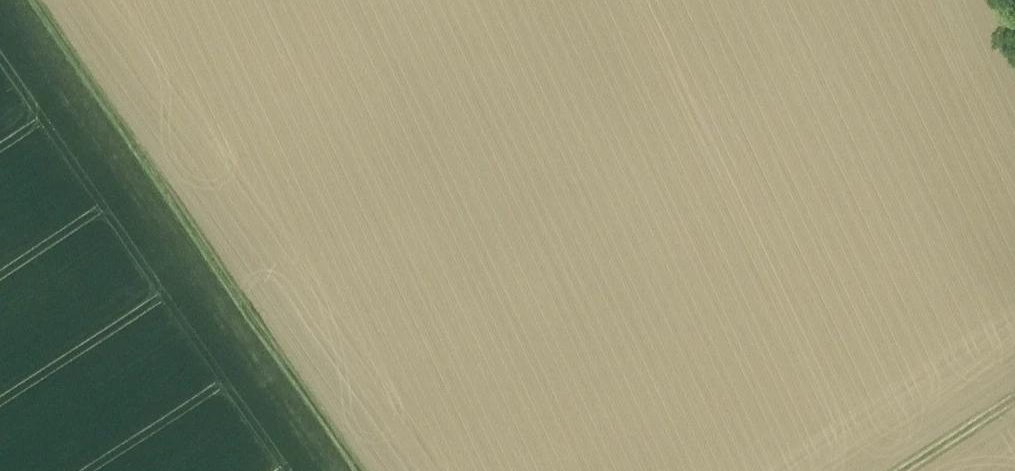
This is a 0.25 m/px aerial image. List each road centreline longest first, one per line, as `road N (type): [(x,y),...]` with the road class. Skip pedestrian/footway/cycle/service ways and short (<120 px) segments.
road 1 (track): [(357,470),(30,0)]
road 2 (track): [(901,470),(1014,399)]

